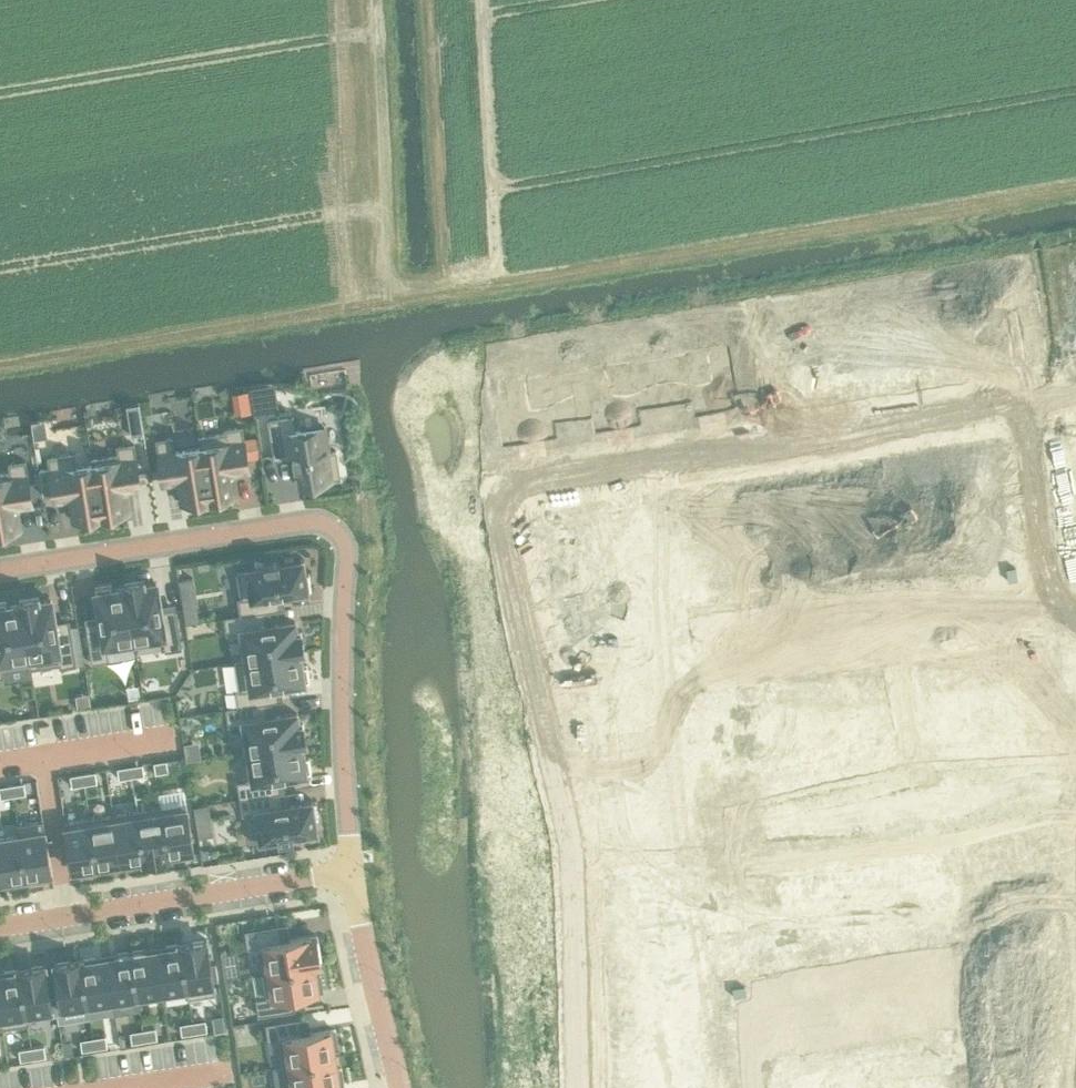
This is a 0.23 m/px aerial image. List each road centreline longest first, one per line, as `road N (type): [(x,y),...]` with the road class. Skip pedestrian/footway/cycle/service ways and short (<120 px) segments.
road 1 (residential): [(1075,394),(519,478),(506,486),(502,541),(576,868),(585,1087)]
road 2 (residential): [(0,569),(315,520),(347,544),(342,732),(350,873)]
road 3 (residential): [(350,873),(0,926)]
road 4 (residential): [(350,873),(397,1087)]

